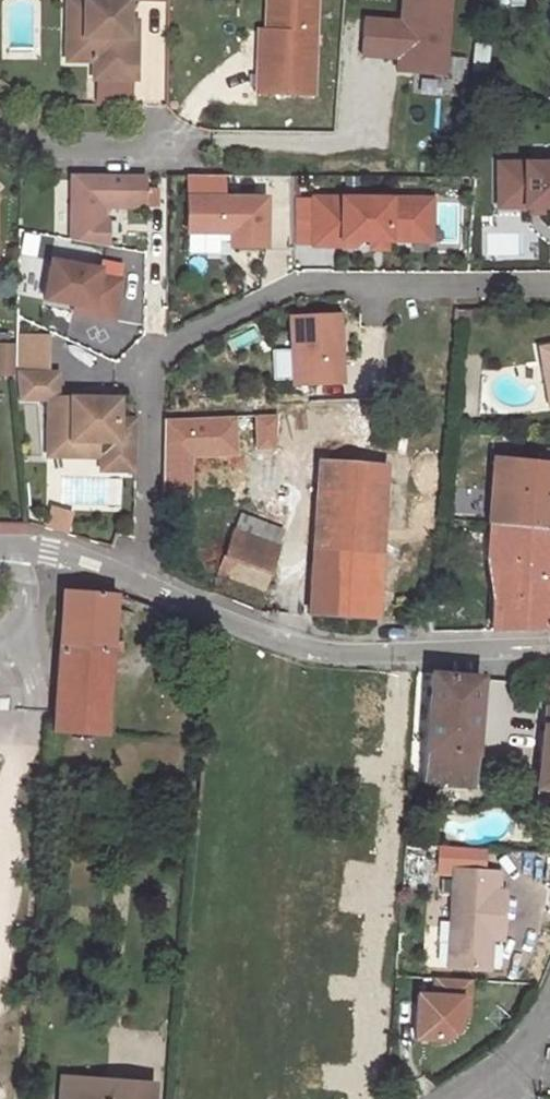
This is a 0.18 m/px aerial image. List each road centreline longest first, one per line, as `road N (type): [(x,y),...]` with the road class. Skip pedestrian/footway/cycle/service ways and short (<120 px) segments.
road 1 (residential): [(549,283),(302,284),(171,346),(151,374),(148,542),(135,580)]
road 2 (unclassified): [(549,648),(326,652),(135,580)]
road 3 (residential): [(196,151),(43,148),(0,121)]
road 4 (unclassified): [(135,580),(50,552),(0,546)]

